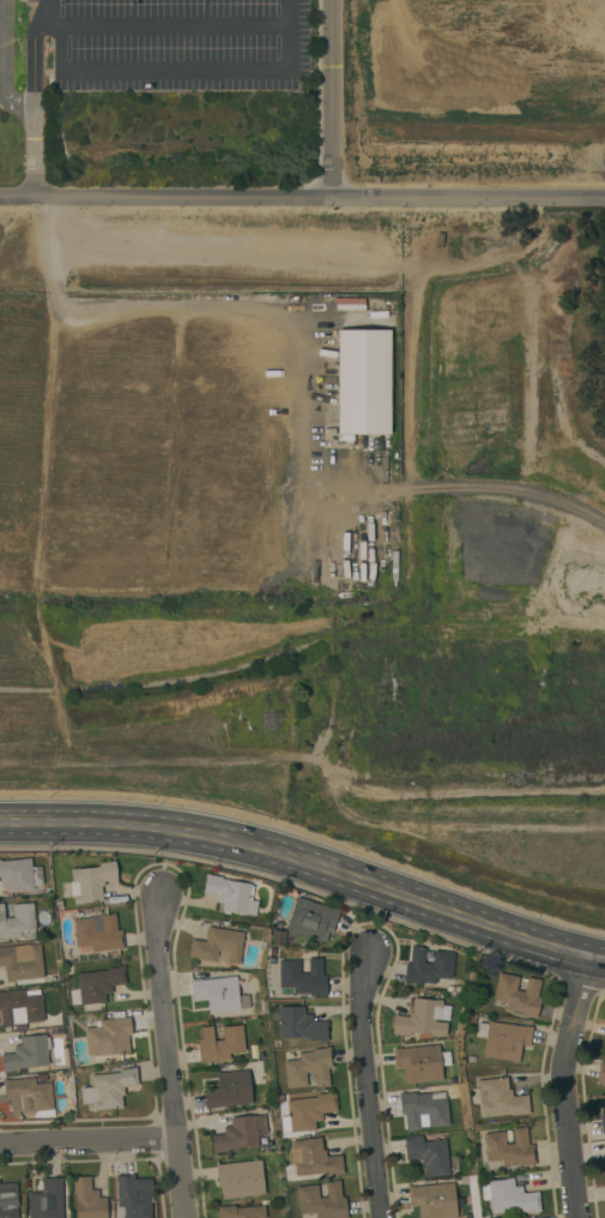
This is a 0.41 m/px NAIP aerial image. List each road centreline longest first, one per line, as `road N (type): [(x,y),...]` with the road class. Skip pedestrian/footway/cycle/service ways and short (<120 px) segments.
road 1 (tertiary): [(0,822),(176,832),(278,852),(587,957)]
road 2 (residential): [(0,197),(604,201)]
road 3 (residential): [(163,888),(157,918),(185,1217)]
road 4 (residential): [(587,957),(562,1075),(576,1217)]
road 5 (residential): [(368,958),(359,1006),(377,1217)]
road 6 (residential): [(0,1143),(180,1139)]

